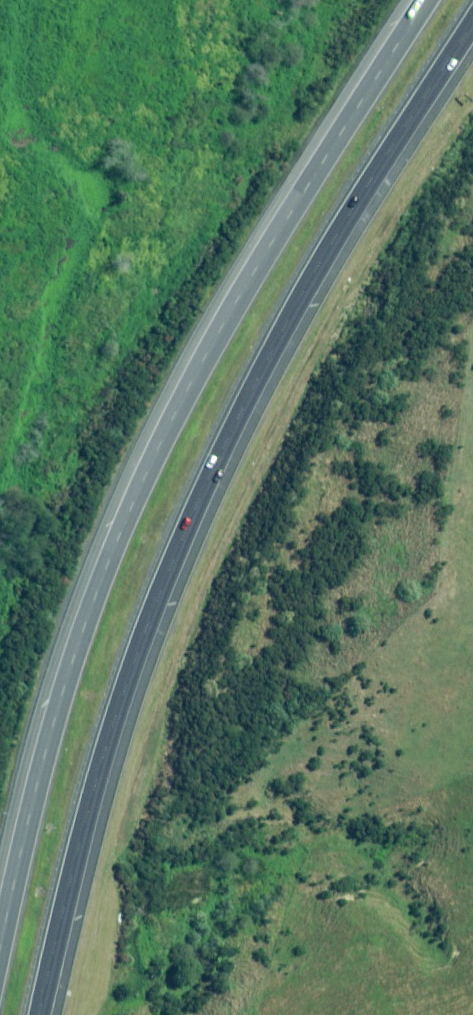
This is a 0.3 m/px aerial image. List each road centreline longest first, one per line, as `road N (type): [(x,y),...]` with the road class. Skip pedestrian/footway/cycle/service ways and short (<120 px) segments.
road 1 (trunk): [(472,9),(251,368),(183,508),(82,800),(31,1014)]
road 2 (trunk): [(0,898),(72,622),(119,511),(230,284),(407,0)]

